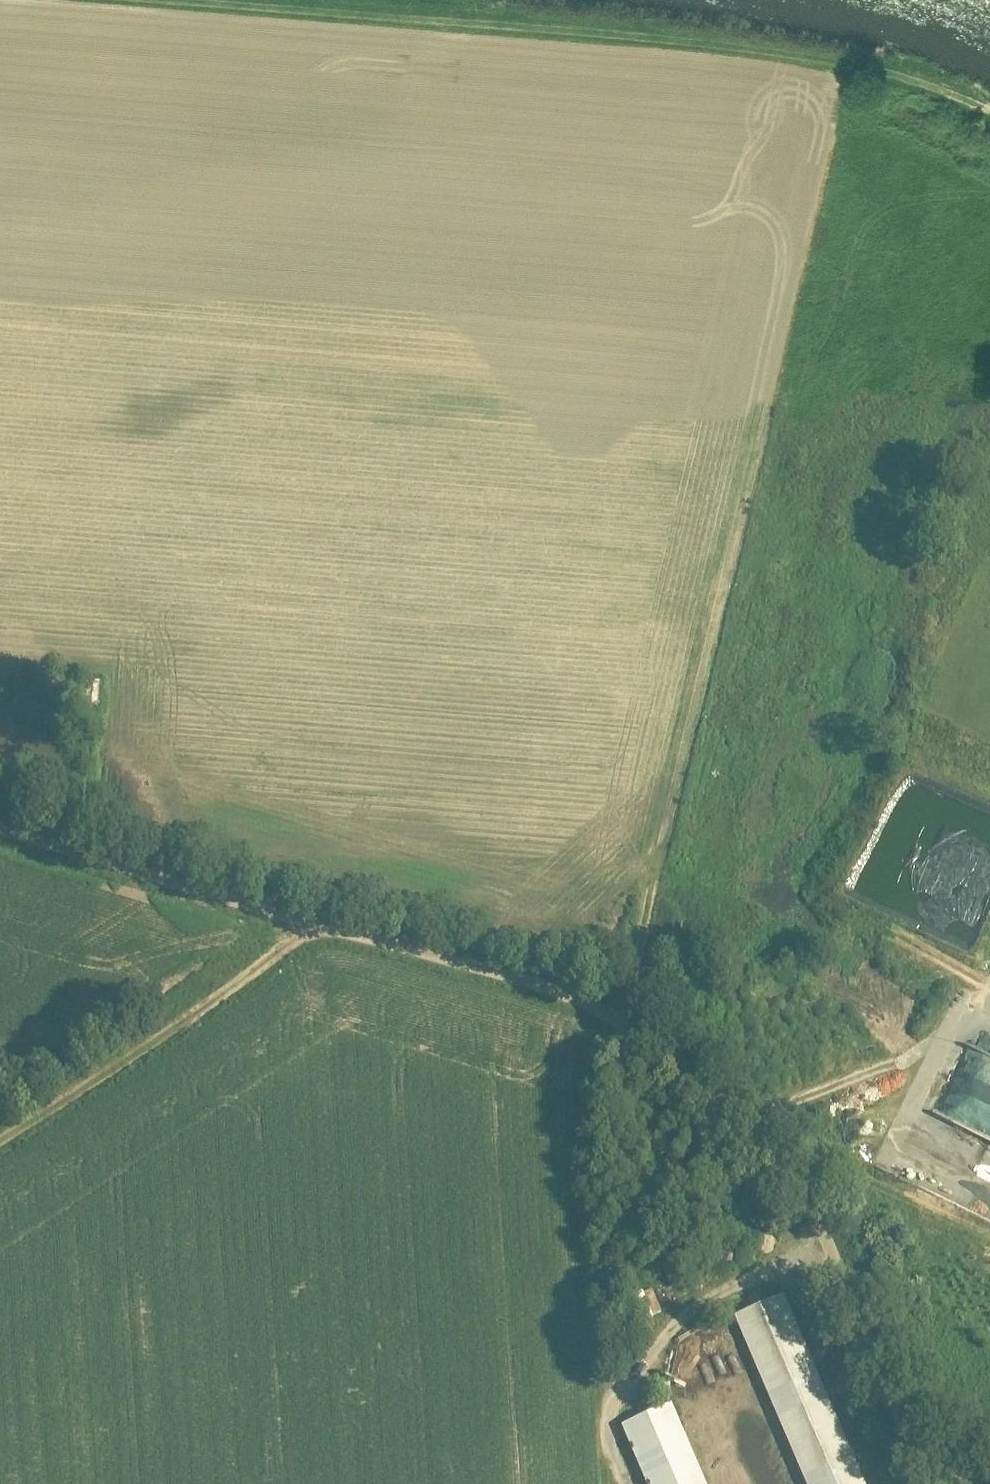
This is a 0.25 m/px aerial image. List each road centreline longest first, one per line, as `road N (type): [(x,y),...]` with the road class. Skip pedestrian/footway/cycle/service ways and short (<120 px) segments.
road 1 (unclassified): [(972,1483),(924,1451),(821,1220),(688,1080),(511,980),(165,894),(0,836)]
road 2 (track): [(313,931),(0,1136)]

